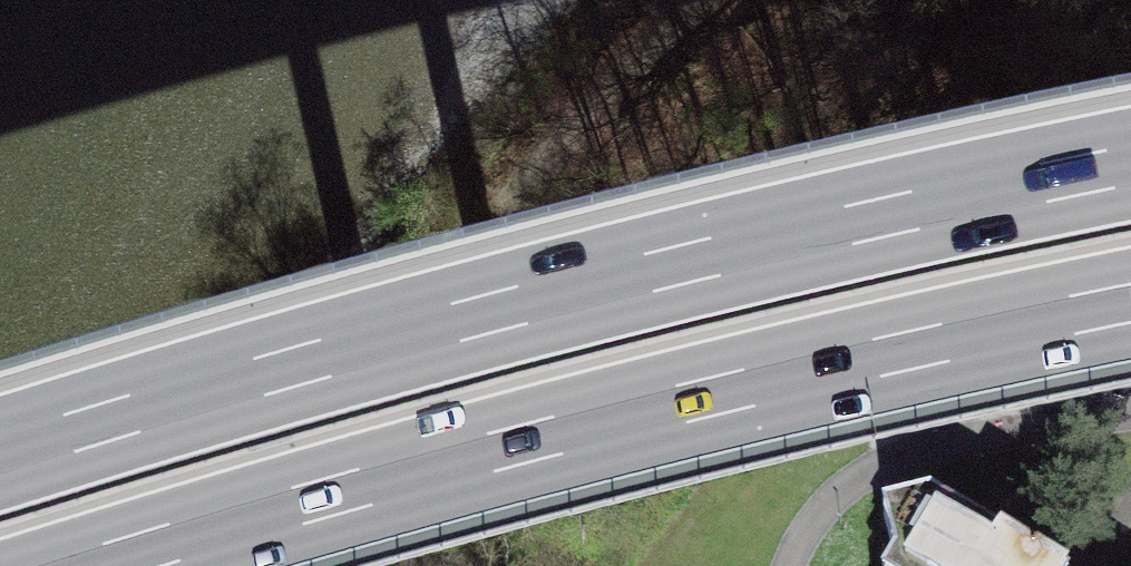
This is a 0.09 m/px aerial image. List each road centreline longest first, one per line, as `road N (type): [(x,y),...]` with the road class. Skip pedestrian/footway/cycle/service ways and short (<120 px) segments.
road 1 (motorway): [(1130,165),(553,298),(0,457)]
road 2 (motorway): [(99,565),(587,427),(1130,302)]
road 3 (track): [(575,132),(709,0)]

